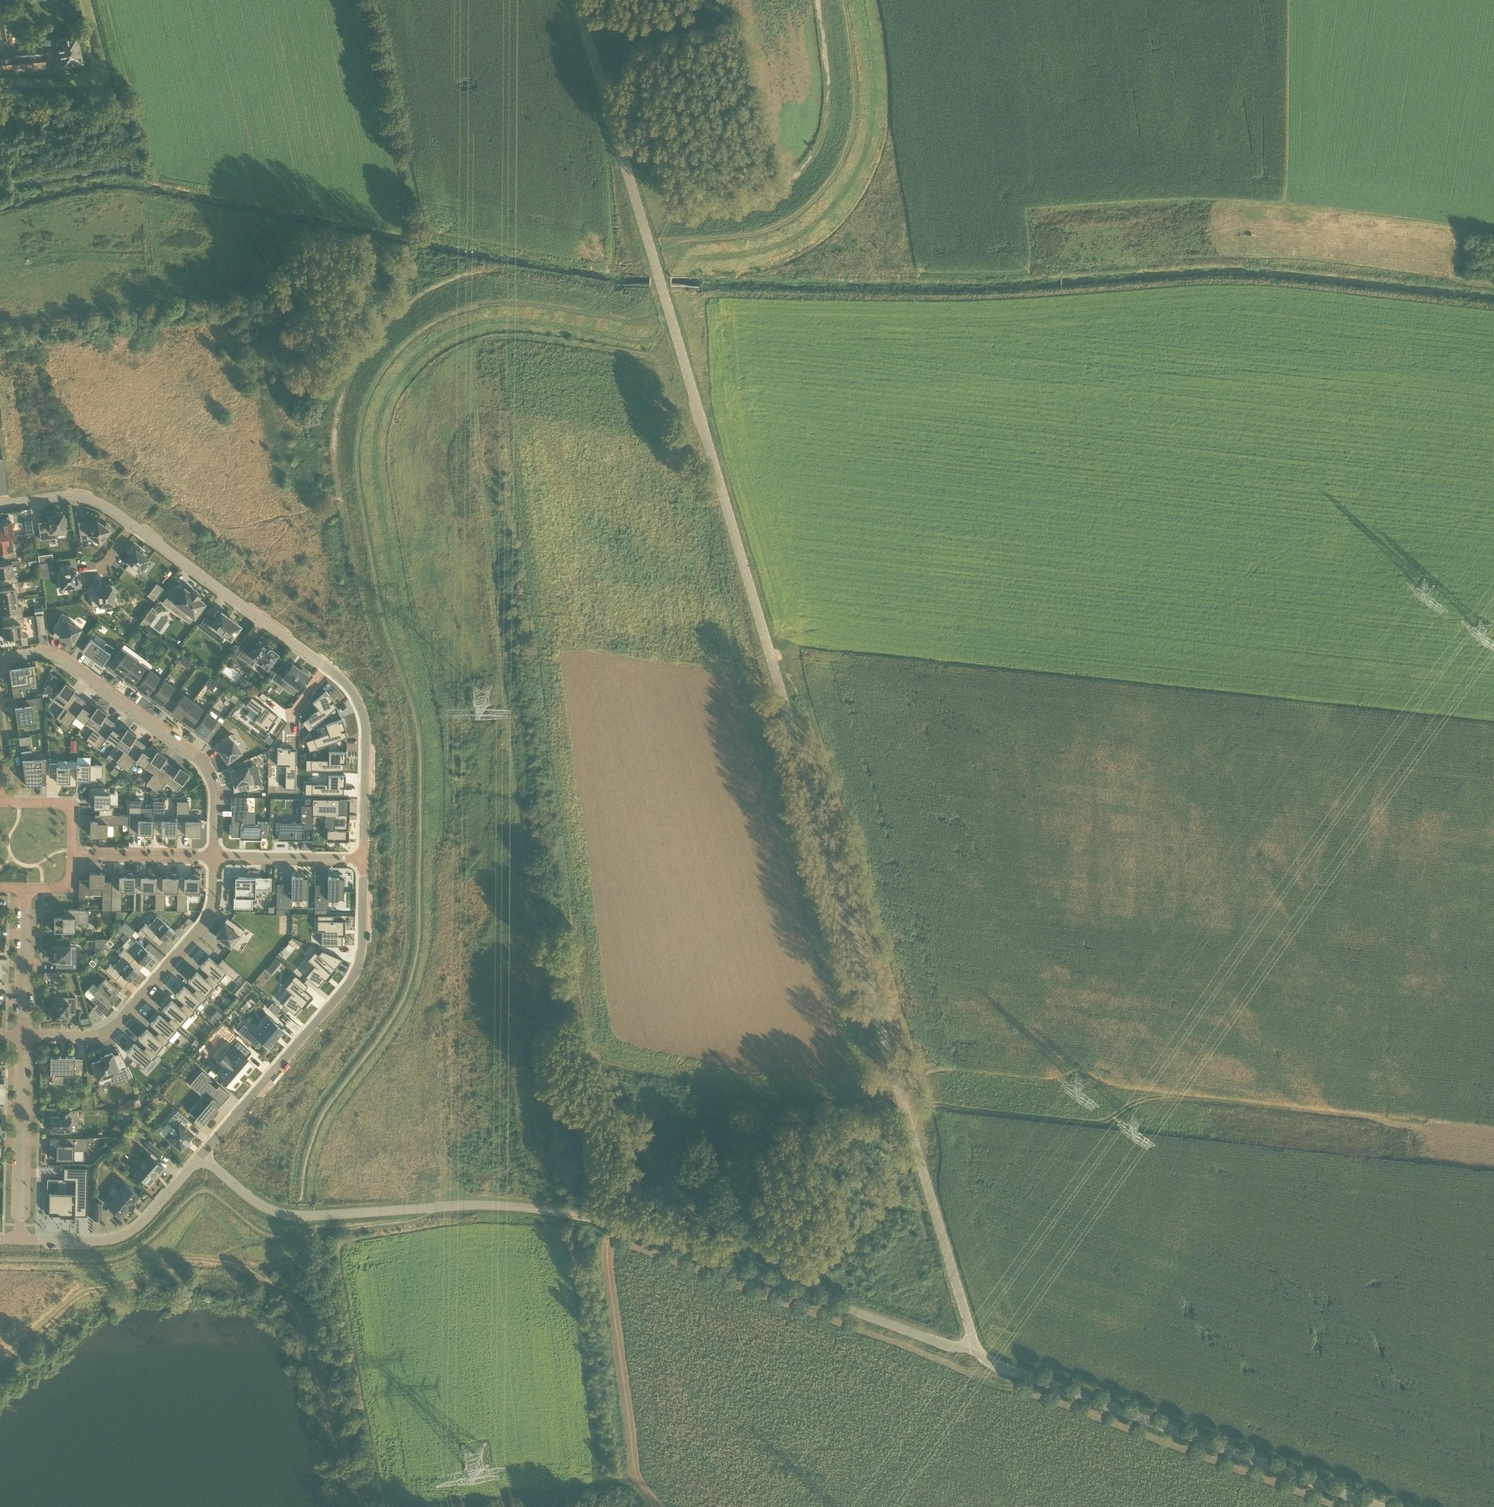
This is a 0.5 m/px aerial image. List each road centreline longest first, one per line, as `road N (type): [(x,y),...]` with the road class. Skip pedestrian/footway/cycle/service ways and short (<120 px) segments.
road 1 (residential): [(978,1357),(578,0)]
road 2 (residential): [(200,1158),(265,1209),(288,1216),(471,1205),(606,1221),(978,1357)]
road 3 (residential): [(0,506),(65,497),(92,502),(349,686),(367,732),(365,859)]
road 4 (residential): [(978,1357),(1378,1506)]
road 5 (track): [(651,246),(764,233),(819,195),(838,169),(854,111),(844,0)]
road 6 (residential): [(365,859),(358,967),(200,1158)]
road 7 (residential): [(0,658),(41,655),(66,663),(199,758),(213,786),(213,857)]
road 8 (residential): [(213,857),(213,903),(127,1013),(90,1036),(25,1036)]
road 9 (residential): [(200,1158),(129,1235),(21,1241)]
road 10 (residential): [(21,1241),(25,1036)]
road 11 (residential): [(213,857),(365,859)]
road 12 (residential): [(25,1036),(27,890)]
road 13 (residential): [(74,855),(213,857)]
road 14 (residential): [(74,855),(72,805),(1,803)]

